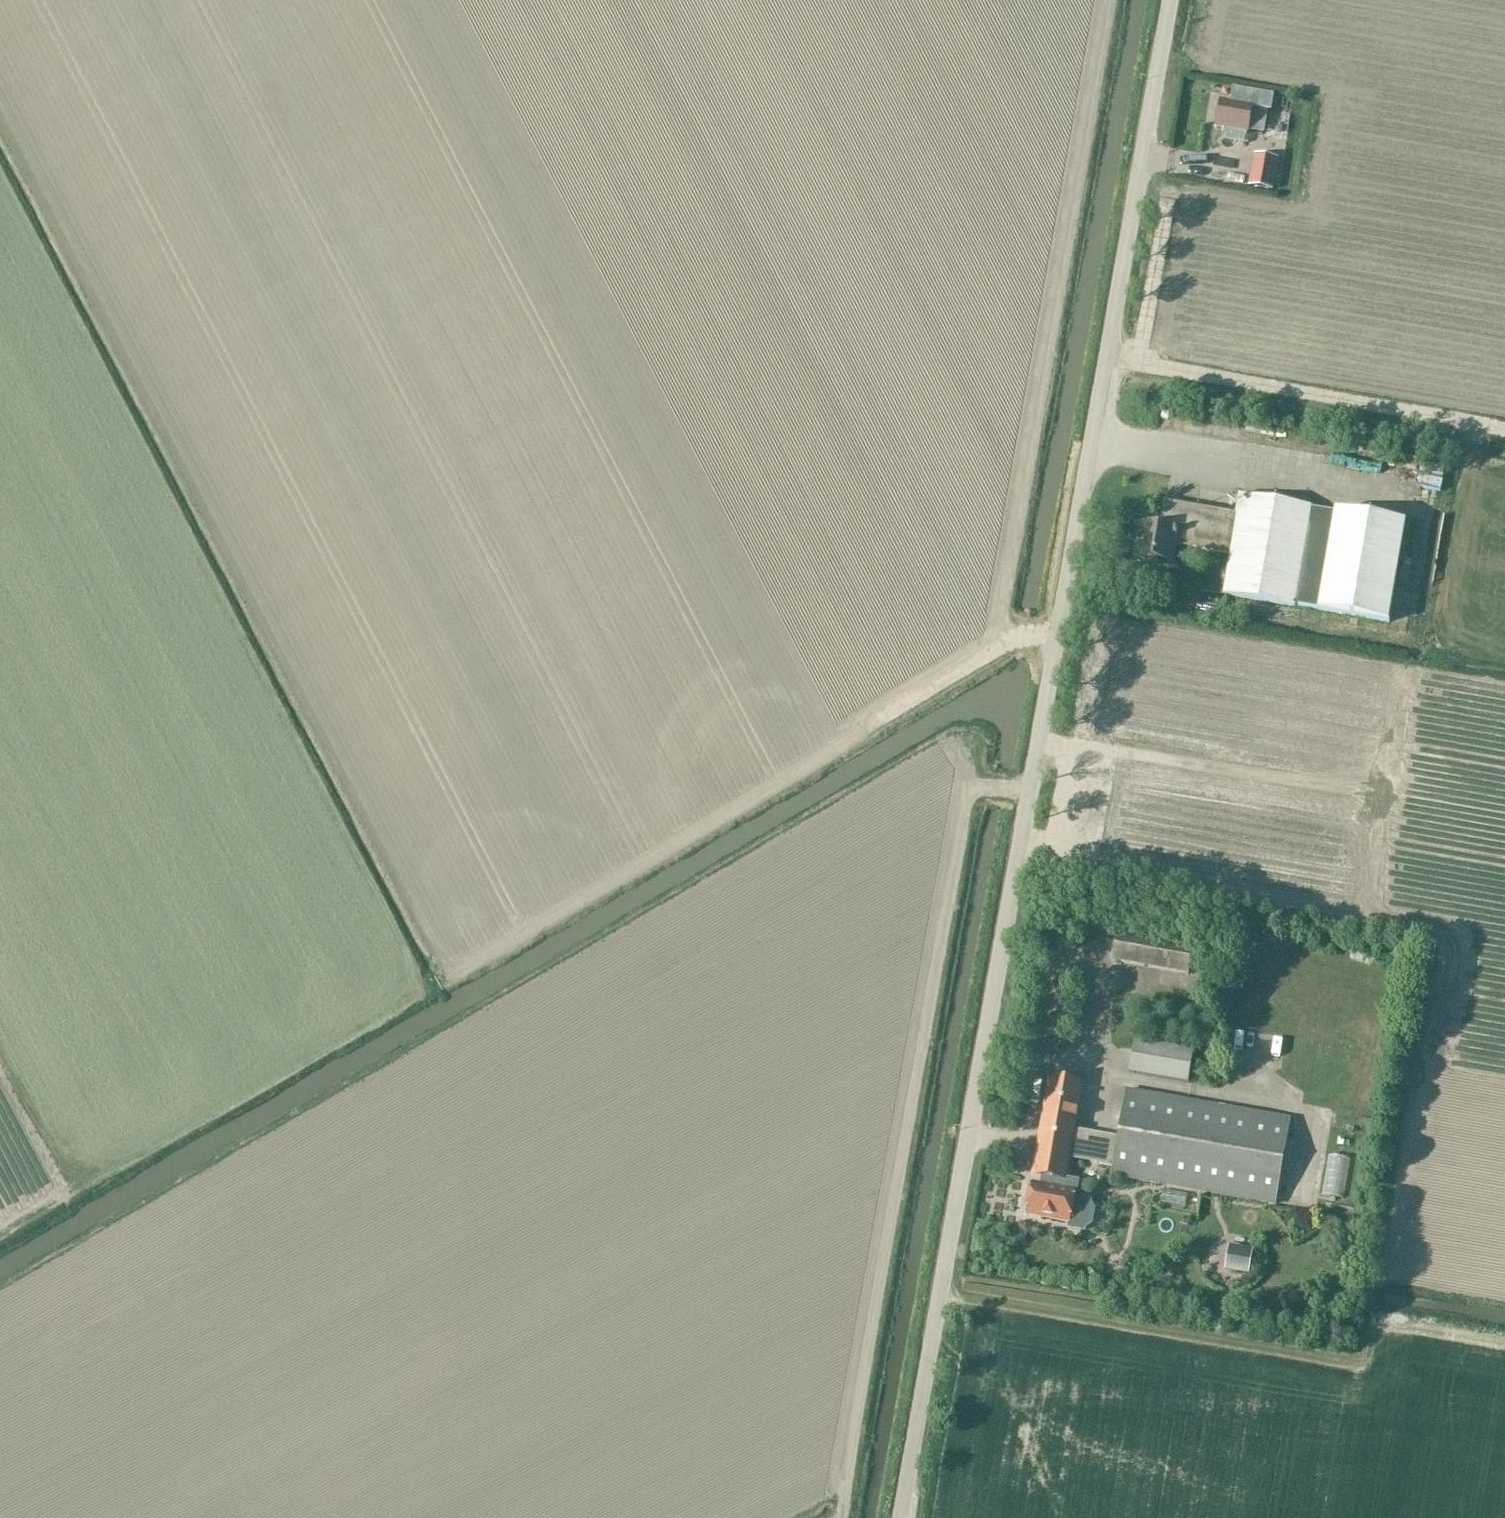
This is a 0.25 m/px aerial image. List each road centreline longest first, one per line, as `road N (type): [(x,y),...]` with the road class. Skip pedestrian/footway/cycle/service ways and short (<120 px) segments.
road 1 (unclassified): [(896,1517),(1164,0)]

